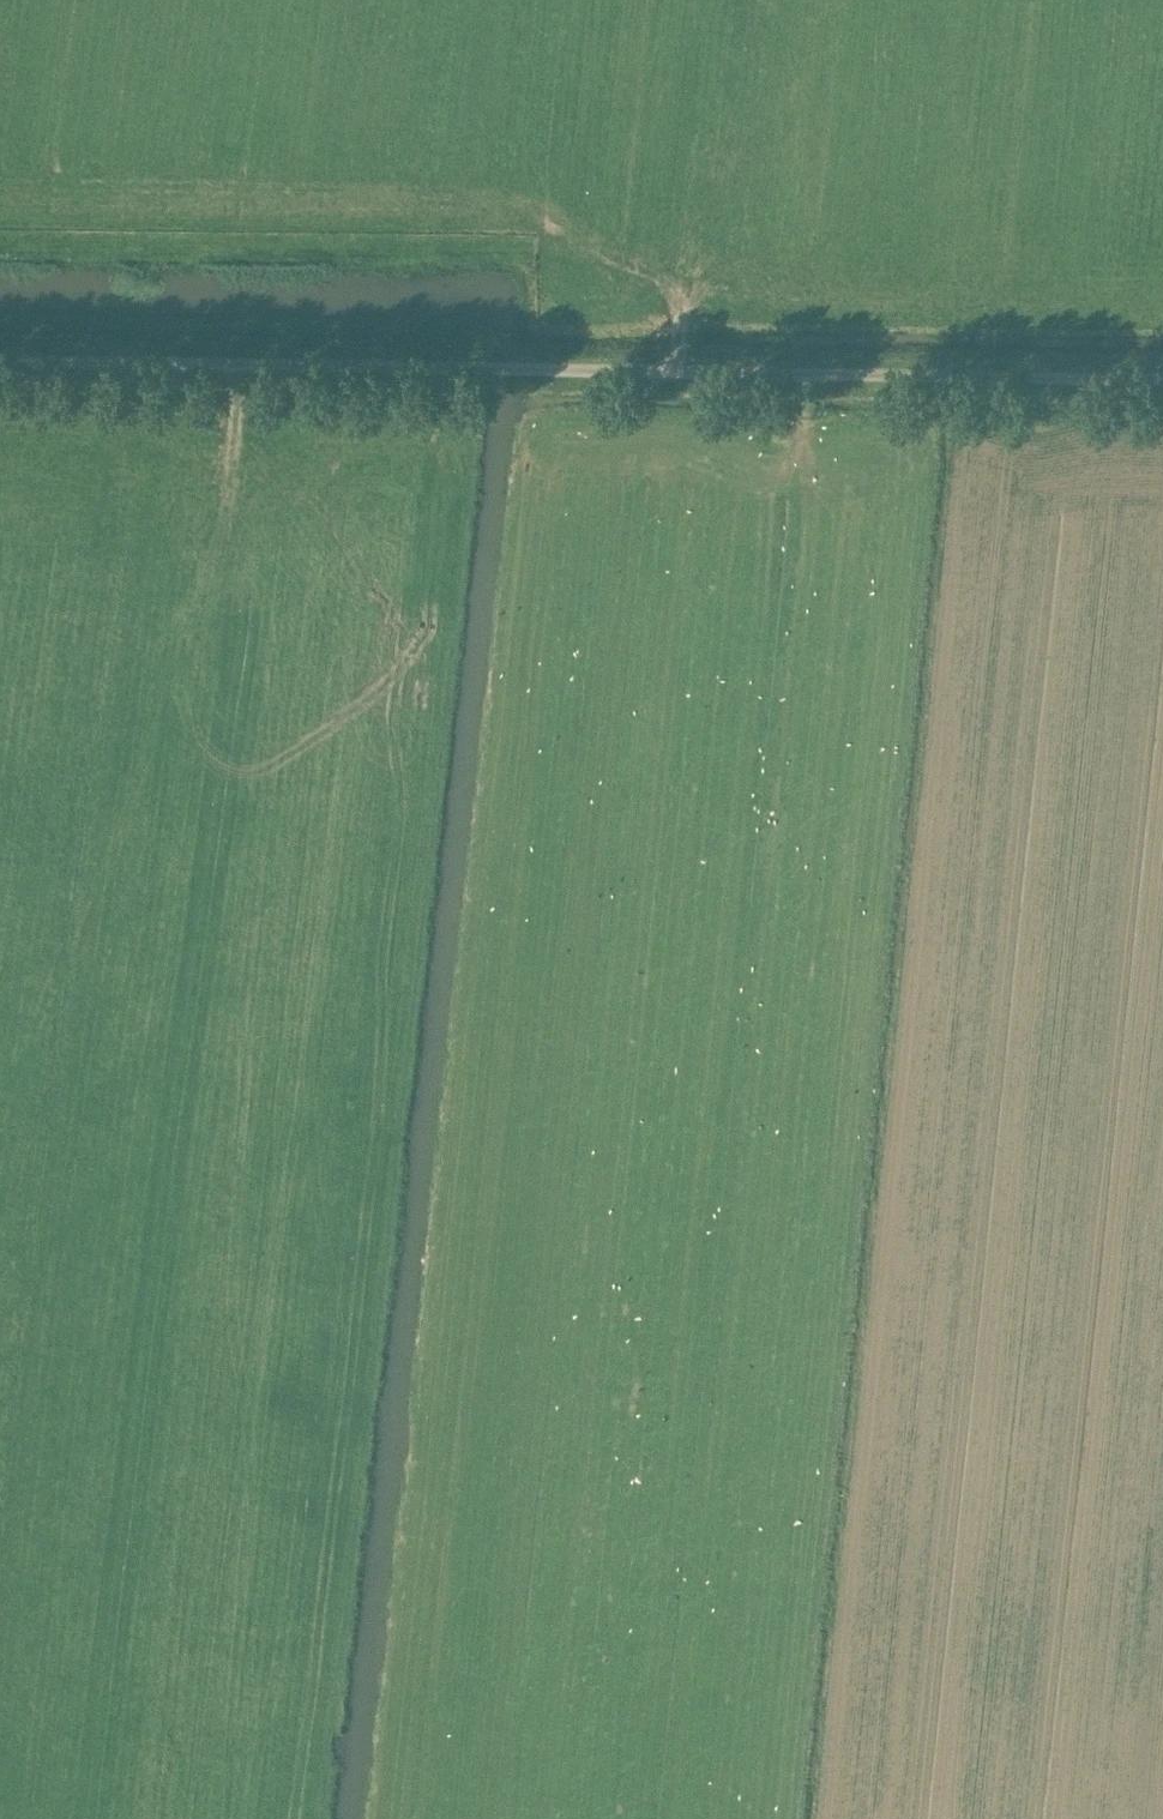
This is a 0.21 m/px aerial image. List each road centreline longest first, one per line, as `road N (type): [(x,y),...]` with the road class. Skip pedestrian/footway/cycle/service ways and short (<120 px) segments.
road 1 (unclassified): [(1162,379),(0,355)]

